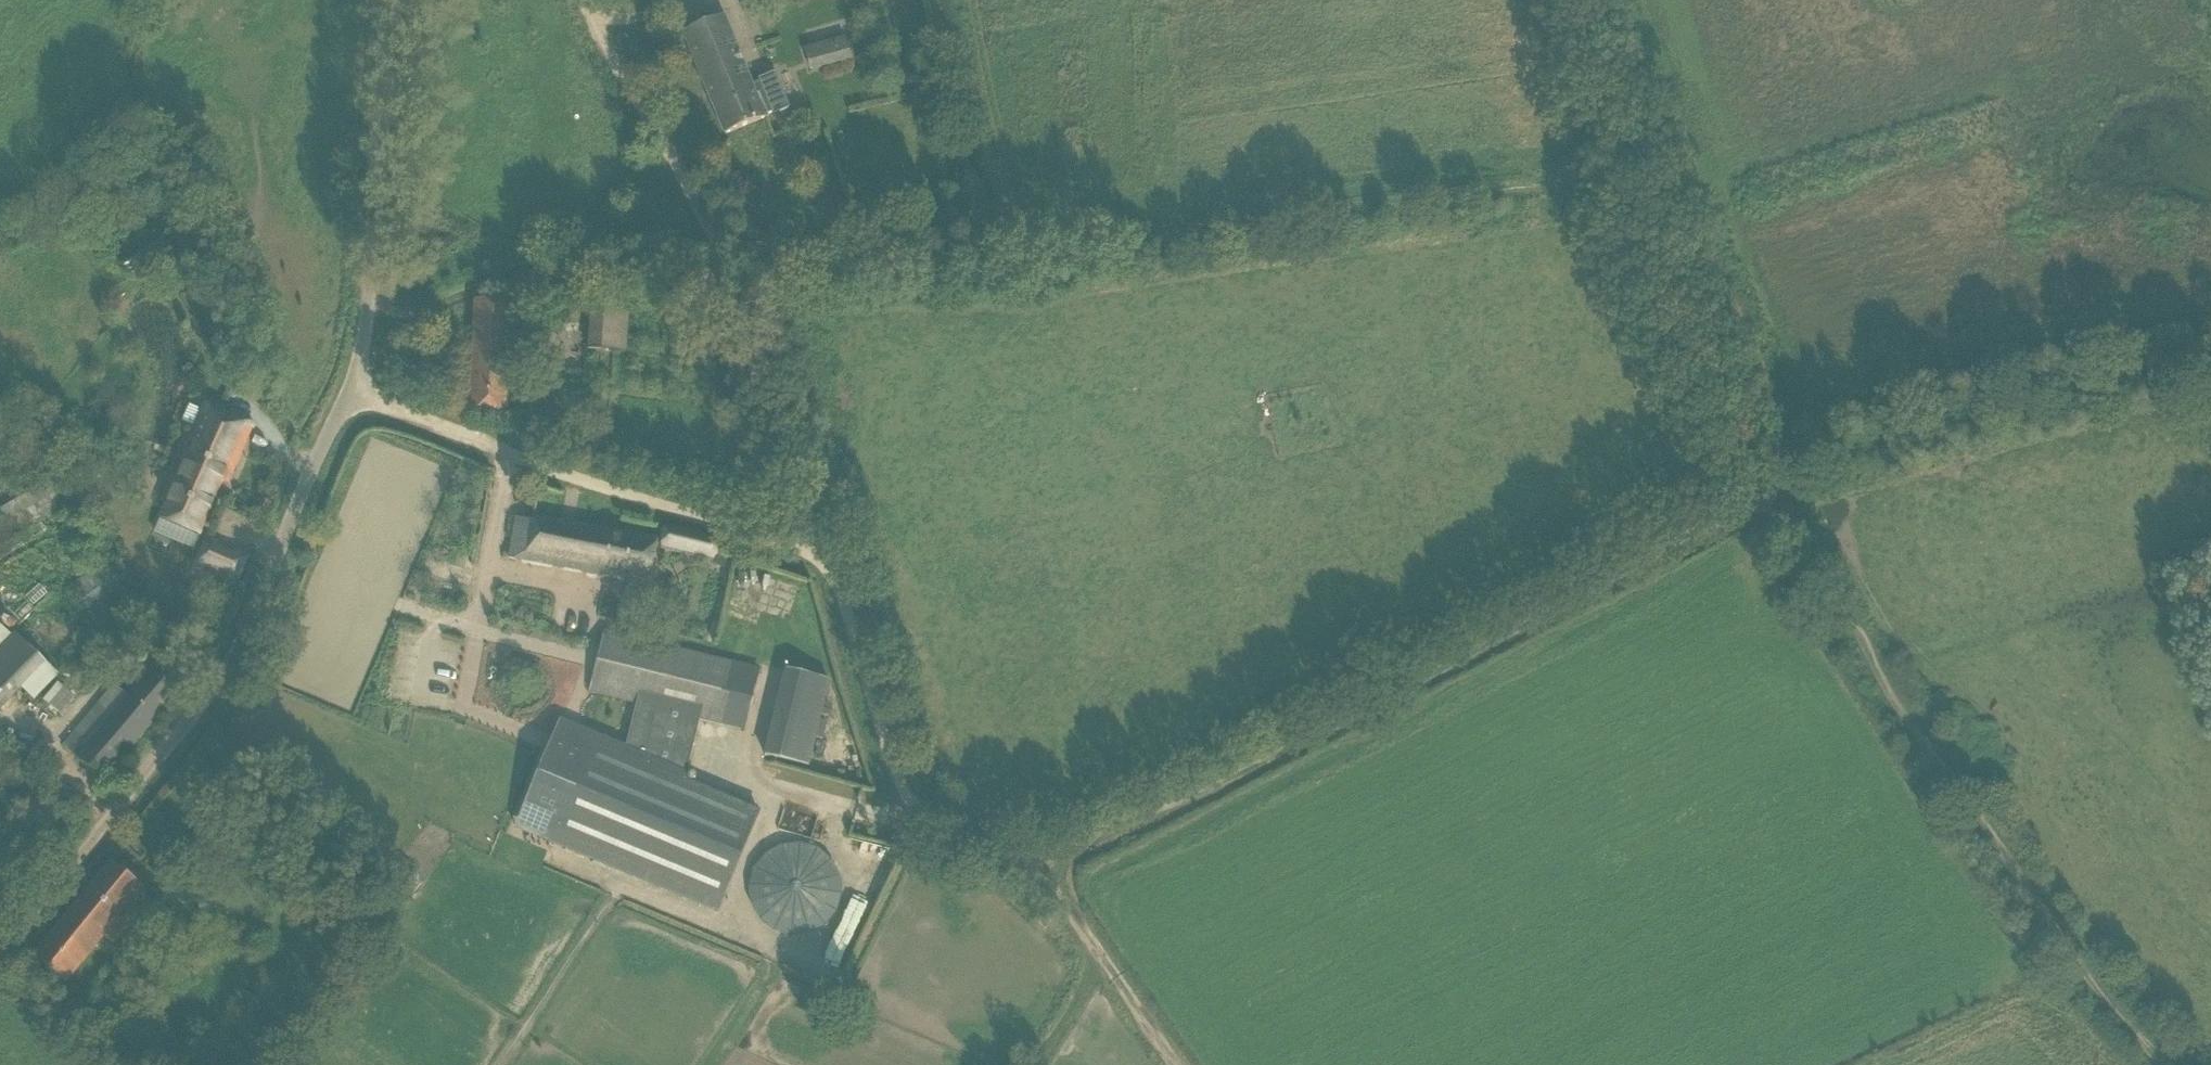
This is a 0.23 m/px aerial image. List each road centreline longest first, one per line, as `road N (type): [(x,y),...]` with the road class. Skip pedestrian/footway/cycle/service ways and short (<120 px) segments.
road 1 (track): [(830,557),(901,771),(927,820),(954,849),(1026,866),(1279,751),(1549,611),(1806,497)]
road 2 (unclassified): [(0,951),(99,834),(223,665),(354,396),(397,0)]
road 3 (track): [(1151,235),(1166,1064)]
road 4 (track): [(2161,1064),(2022,887),(1880,671),(1846,607),(1806,497)]
road 5 (track): [(584,0),(752,296),(830,557)]
road 6 (track): [(1806,497),(1805,436),(1609,0)]
road 7 (track): [(354,396),(508,460),(830,557)]
road 8 (track): [(1026,866),(1166,1064)]

